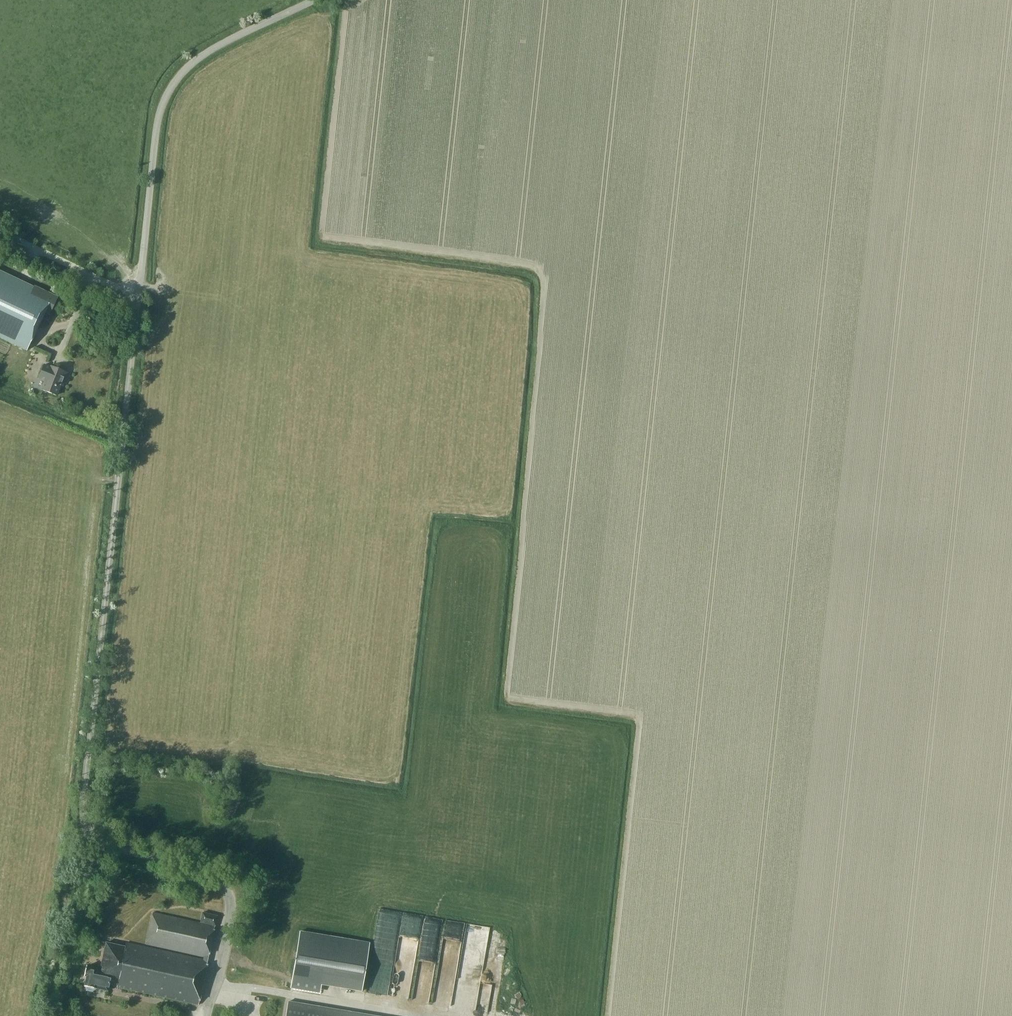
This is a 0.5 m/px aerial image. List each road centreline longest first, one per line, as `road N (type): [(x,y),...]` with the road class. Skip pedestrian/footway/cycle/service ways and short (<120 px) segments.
road 1 (unclassified): [(312,0),(210,50),(180,73),(156,124),(82,786),(93,836),(202,869),(229,895),(207,1015)]

